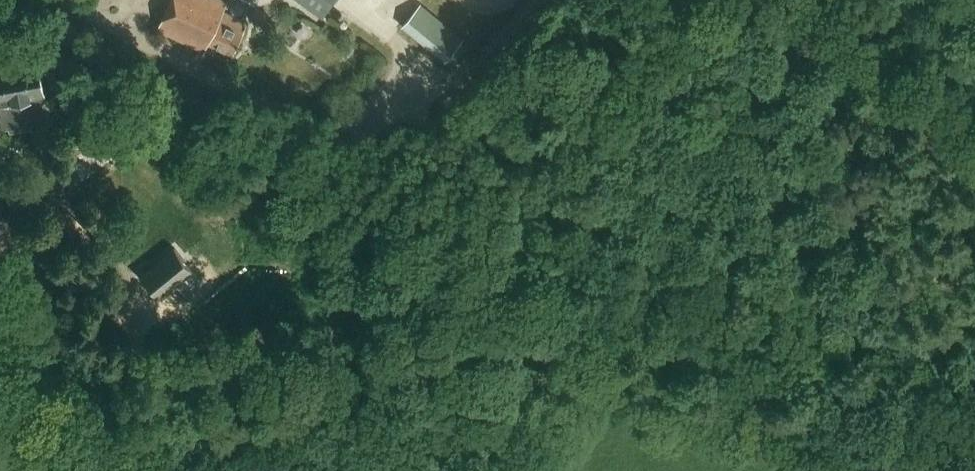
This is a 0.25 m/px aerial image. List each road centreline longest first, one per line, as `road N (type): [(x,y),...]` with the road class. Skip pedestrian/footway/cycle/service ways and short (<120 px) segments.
road 1 (track): [(366,150),(974,439)]
road 2 (track): [(66,0),(366,150)]
road 3 (track): [(491,209),(670,0)]
road 4 (track): [(125,432),(0,340)]

